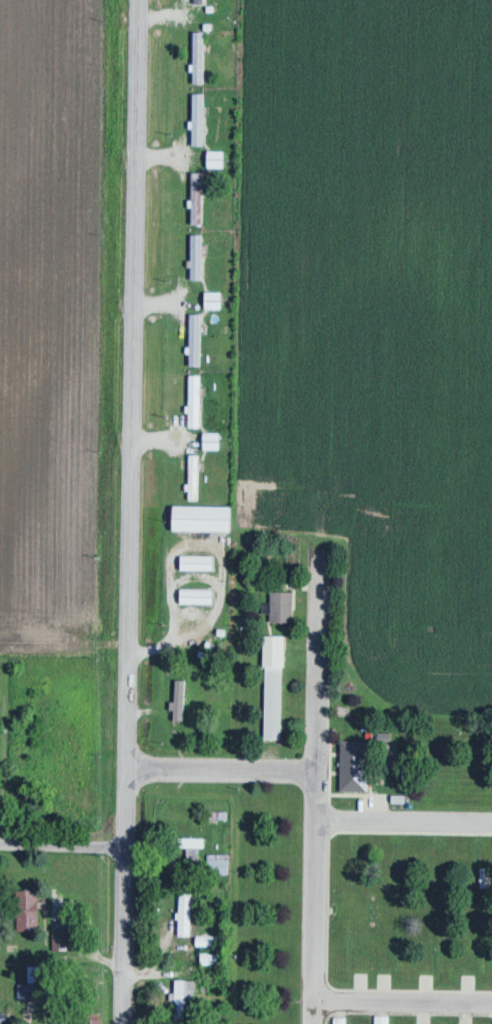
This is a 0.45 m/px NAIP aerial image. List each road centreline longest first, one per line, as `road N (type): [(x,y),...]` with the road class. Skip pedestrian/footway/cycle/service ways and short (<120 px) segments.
road 1 (tertiary): [(123,1023),(139,0)]
road 2 (residential): [(318,549),(313,1023)]
road 3 (residential): [(127,770),(317,773)]
road 4 (residential): [(314,1003),(491,1003)]
road 5 (residential): [(317,819),(491,820)]
road 6 (residential): [(126,848),(0,845)]

